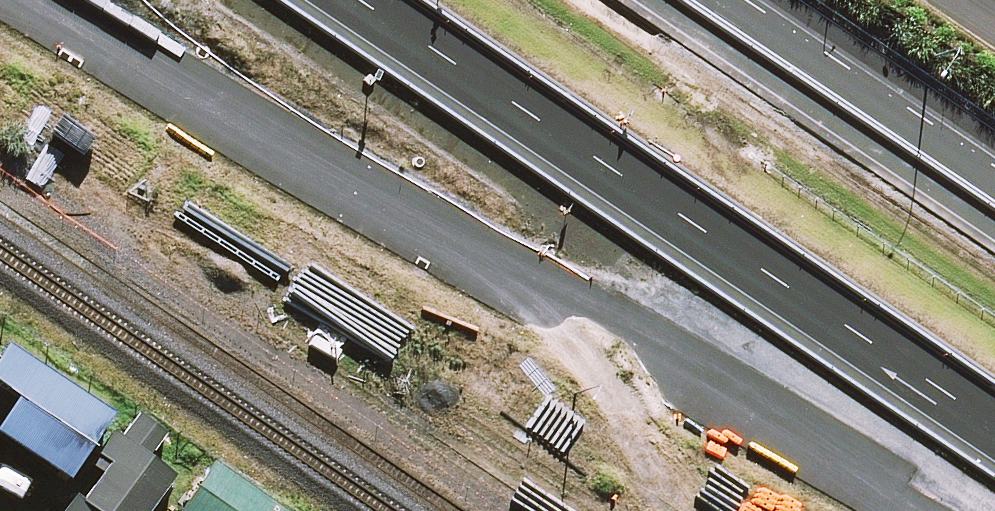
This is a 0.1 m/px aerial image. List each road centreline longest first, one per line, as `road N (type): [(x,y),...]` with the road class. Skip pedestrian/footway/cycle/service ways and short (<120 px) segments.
road 1 (motorway): [(990,510),(561,313),(68,0)]
road 2 (motorway): [(994,422),(380,0)]
road 3 (track): [(637,510),(324,316),(0,128)]
road 4 (motorway): [(679,0),(994,205)]

